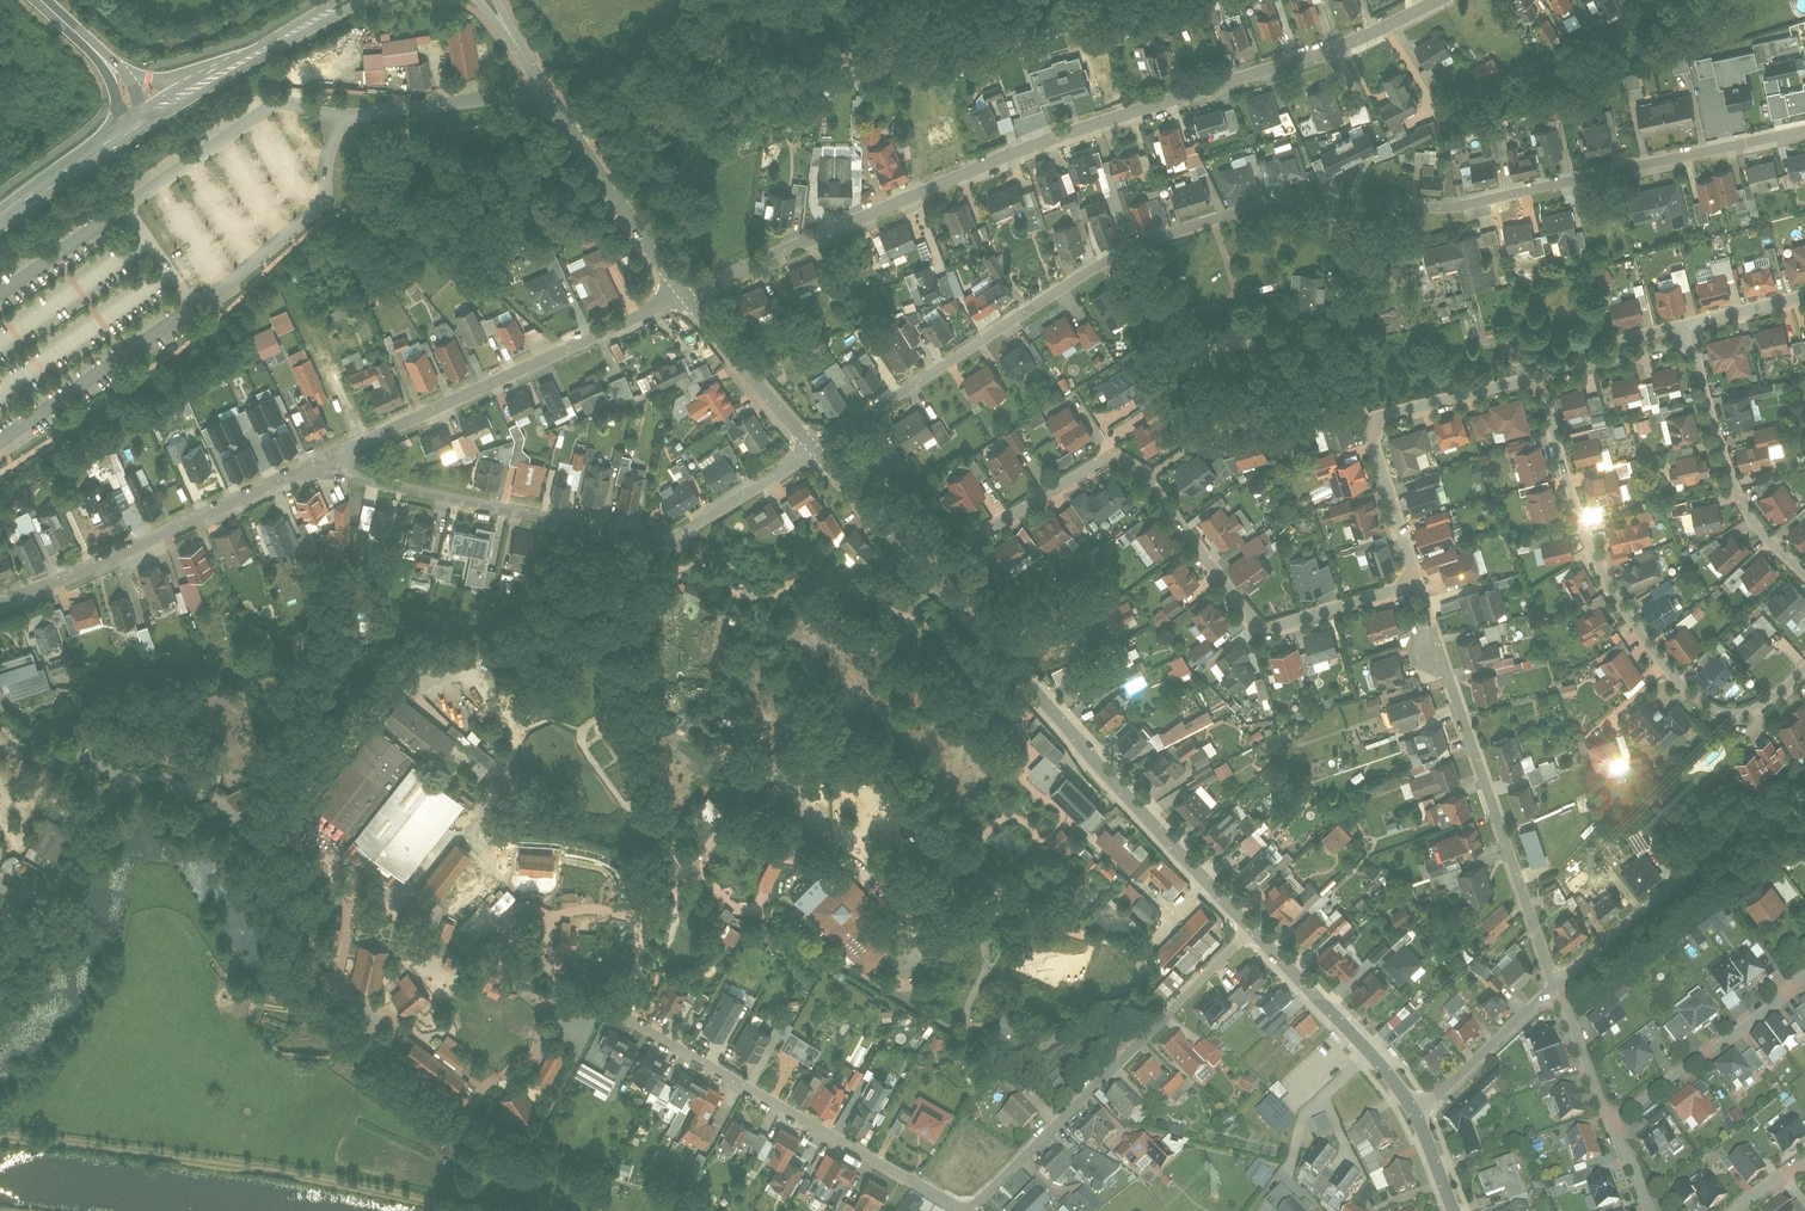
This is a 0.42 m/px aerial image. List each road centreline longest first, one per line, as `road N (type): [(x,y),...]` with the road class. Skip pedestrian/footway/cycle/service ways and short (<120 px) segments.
road 1 (residential): [(1804,130),(1472,205),(1296,196),(1219,218),(1100,263),(815,449)]
road 2 (residential): [(684,298),(1022,150),(1323,54),(1445,0)]
road 3 (residential): [(927,571),(1109,459),(1137,465),(1258,634),(1416,583),(1368,420)]
road 4 (residential): [(815,449),(666,542),(308,468)]
road 5 (residential): [(1804,675),(1750,714),(1717,714),(1672,687),(1586,545),(1538,379)]
road 6 (residential): [(927,571),(1254,930)]
road 7 (residential): [(962,1210),(605,1007),(578,1031)]
road 8 (residential): [(684,298),(308,468)]
road 9 (residential): [(1254,930),(971,1210)]
road 10 (residential): [(1430,640),(1554,986)]
road 11 (residential): [(487,0),(684,298)]
road 12 (residential): [(308,468),(0,604)]
road 13 (residential): [(1804,814),(1733,844),(1554,986)]
road 14 (residential): [(1804,577),(1736,496),(1693,342)]
road 15 (residential): [(1254,930),(1420,1114)]
road 16 (residential): [(1609,1129),(1804,981)]
road 17 (tertiary): [(147,111),(352,0)]
road 18 (track): [(279,0),(218,29),(167,41),(136,34),(89,0)]
road 19 (residential): [(684,298),(815,449)]
road 20 (track): [(641,710),(589,722),(582,742),(628,809),(645,814),(666,804)]
road 21 (track): [(684,298),(717,105)]
road 22 (residential): [(1554,986),(1420,1114)]
road 23 (tertiary): [(0,216),(147,111)]
road 24 (residential): [(1538,379),(1368,420)]
road 25 (residential): [(815,449),(927,571)]
road 26 (residential): [(1554,986),(1609,1129)]
road 27 (primary): [(44,0),(110,60),(147,111)]

